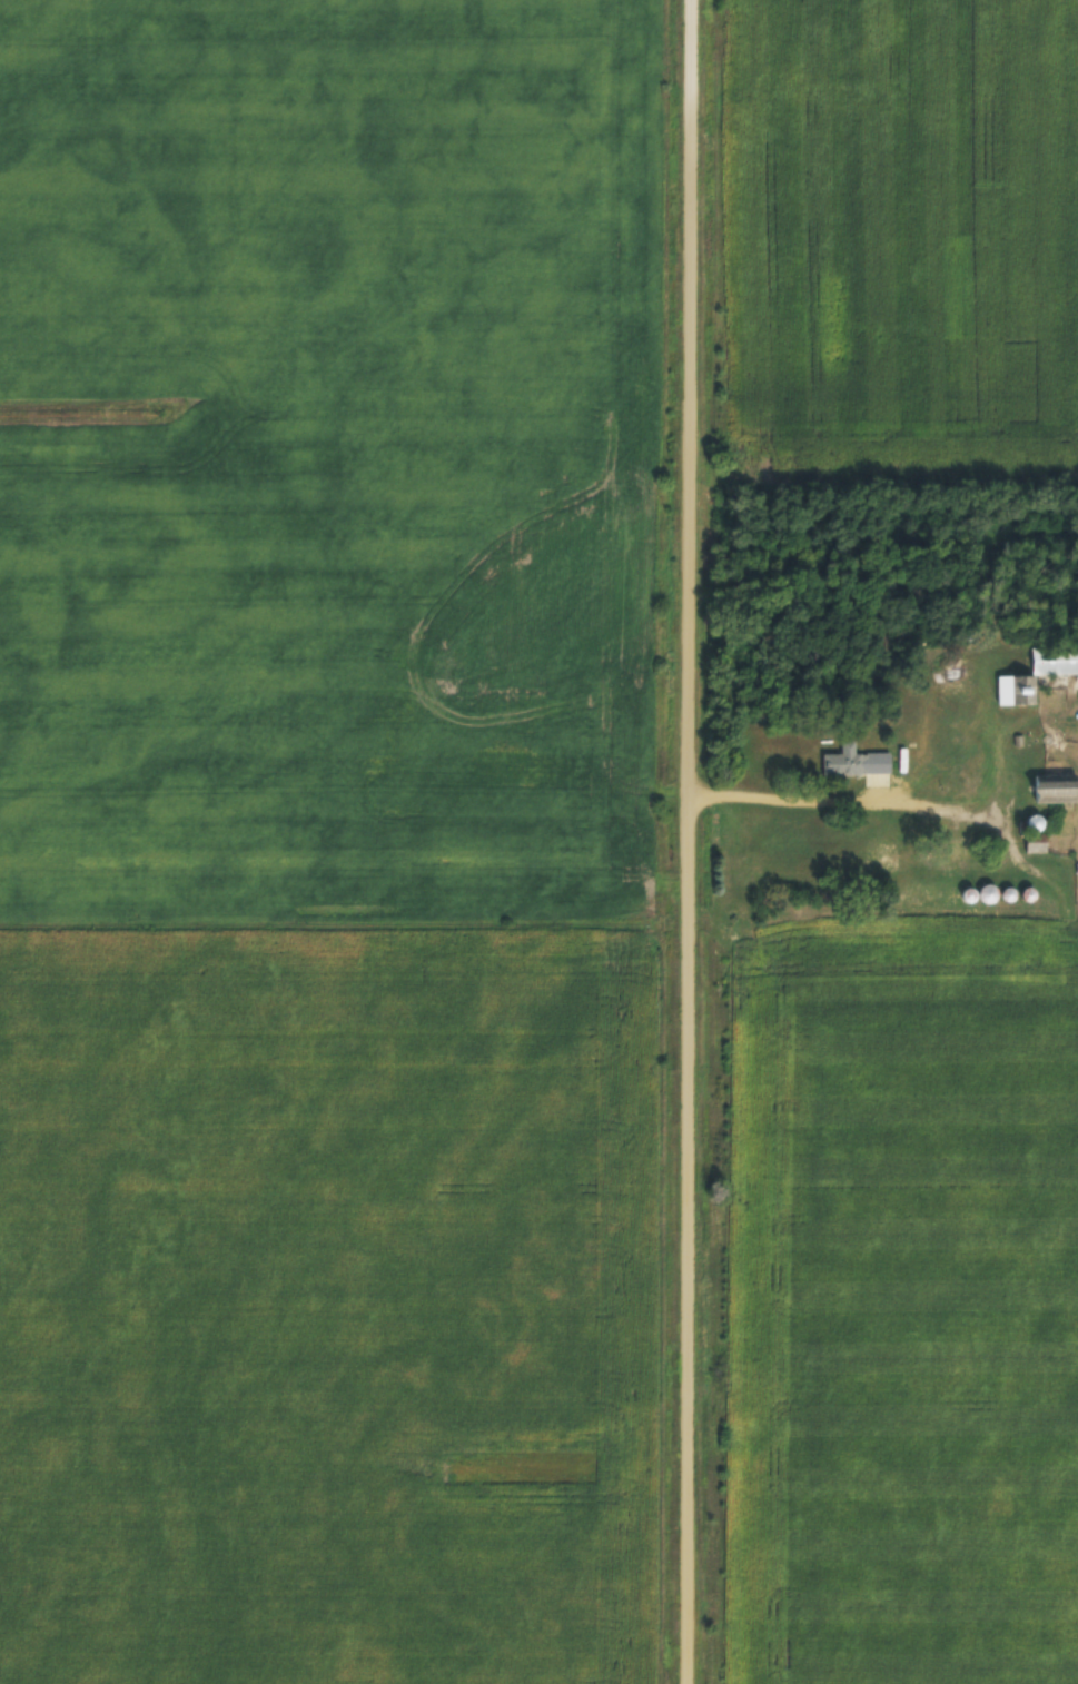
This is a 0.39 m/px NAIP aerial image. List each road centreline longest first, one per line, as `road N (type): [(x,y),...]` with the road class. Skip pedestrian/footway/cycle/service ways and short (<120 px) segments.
road 1 (residential): [(686,1683),(690,0)]

